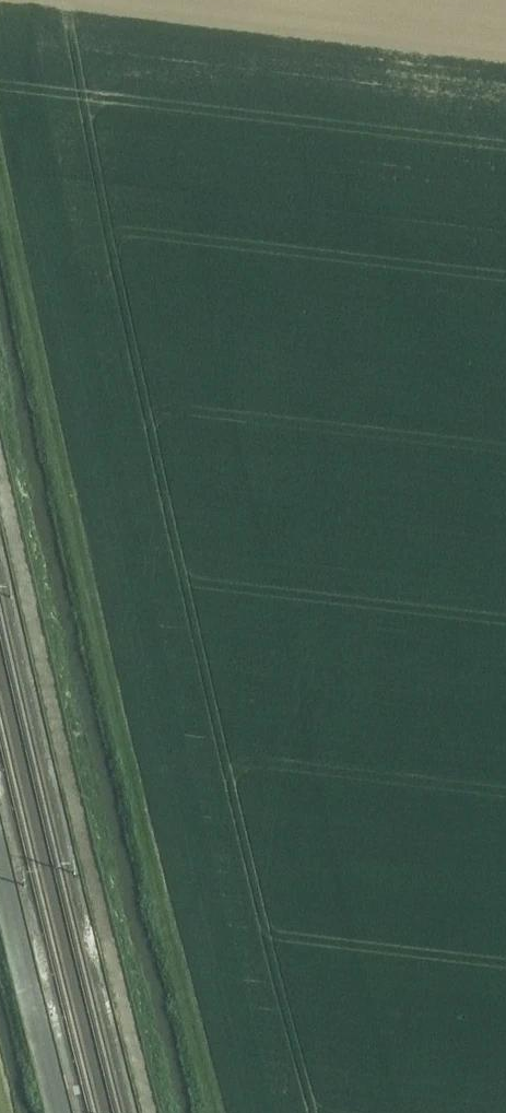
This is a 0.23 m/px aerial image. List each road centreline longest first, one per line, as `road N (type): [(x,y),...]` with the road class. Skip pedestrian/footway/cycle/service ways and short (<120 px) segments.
road 1 (track): [(213,1112),(116,719),(0,181)]
road 2 (track): [(0,476),(149,1112)]

